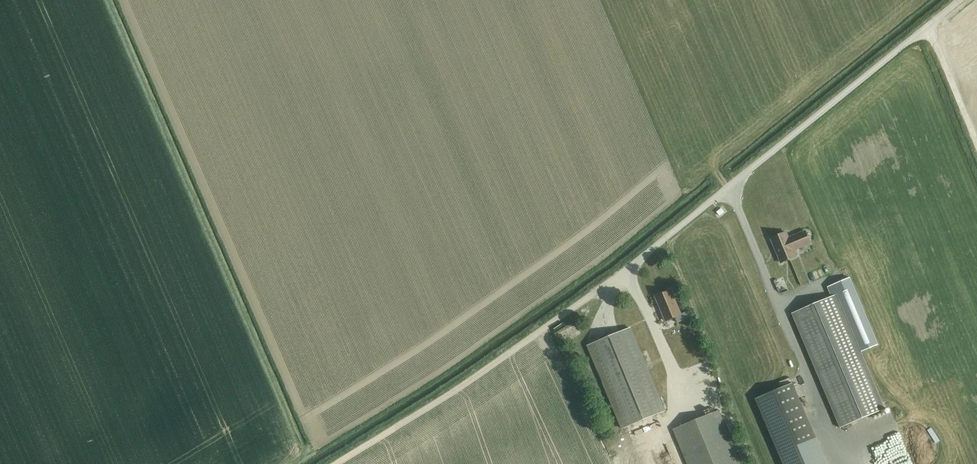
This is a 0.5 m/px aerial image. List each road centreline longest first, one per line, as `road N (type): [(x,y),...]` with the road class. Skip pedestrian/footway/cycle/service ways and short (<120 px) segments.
road 1 (unclassified): [(452,392),(624,274),(960,0)]
road 2 (track): [(976,148),(928,26)]

